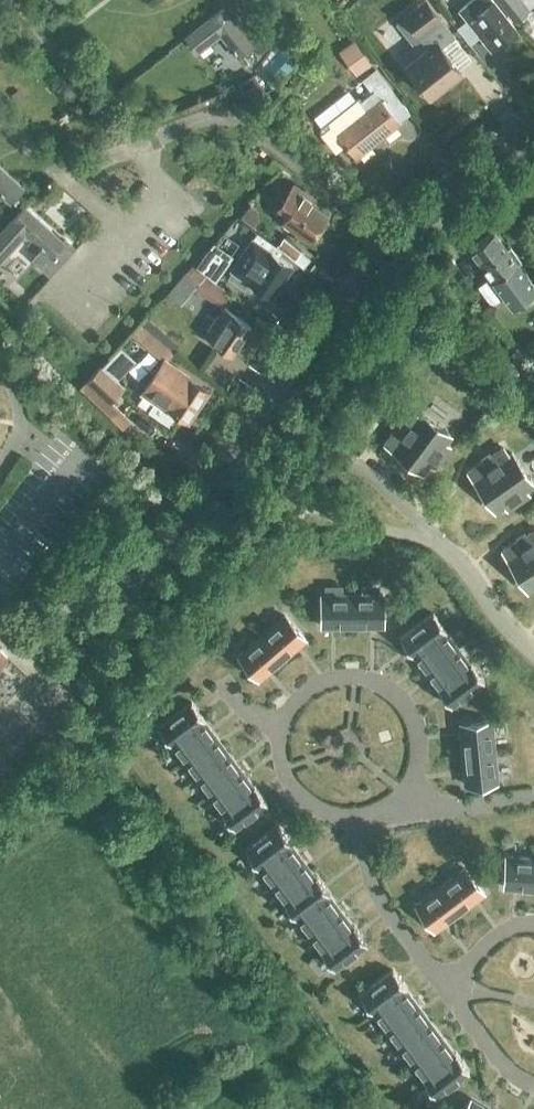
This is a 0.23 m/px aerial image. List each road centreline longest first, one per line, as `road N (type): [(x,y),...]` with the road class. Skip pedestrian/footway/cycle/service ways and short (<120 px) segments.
road 1 (tertiary): [(533,115),(386,241),(211,487),(0,749)]

